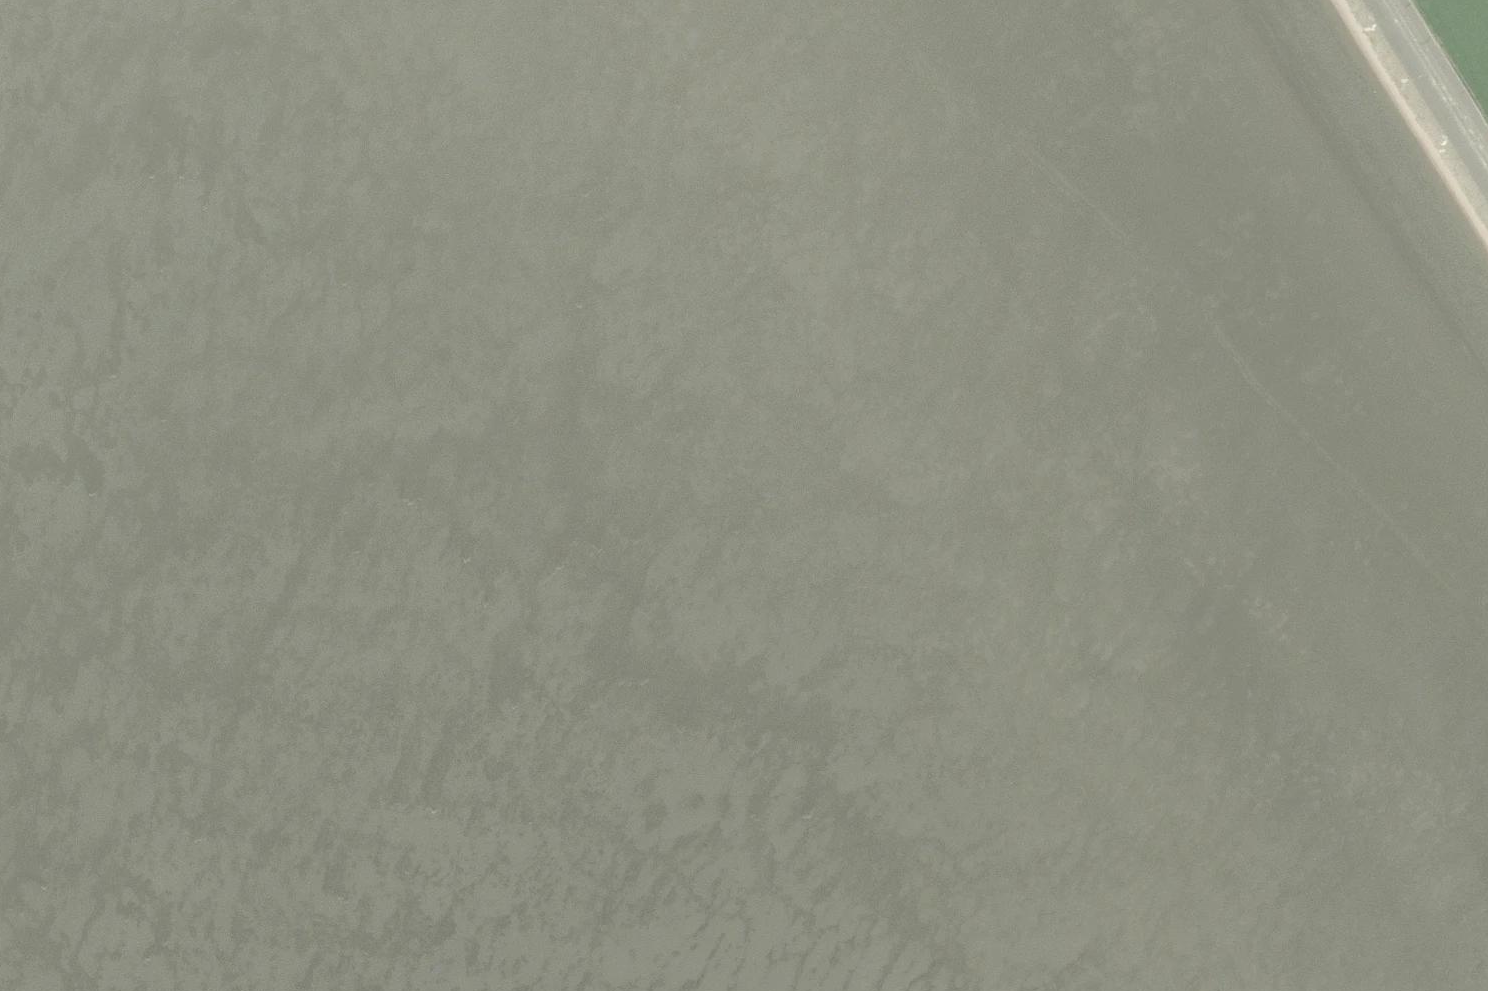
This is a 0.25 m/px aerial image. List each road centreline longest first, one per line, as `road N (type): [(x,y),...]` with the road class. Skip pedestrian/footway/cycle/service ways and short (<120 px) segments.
road 1 (track): [(1487,137),(1405,0)]

